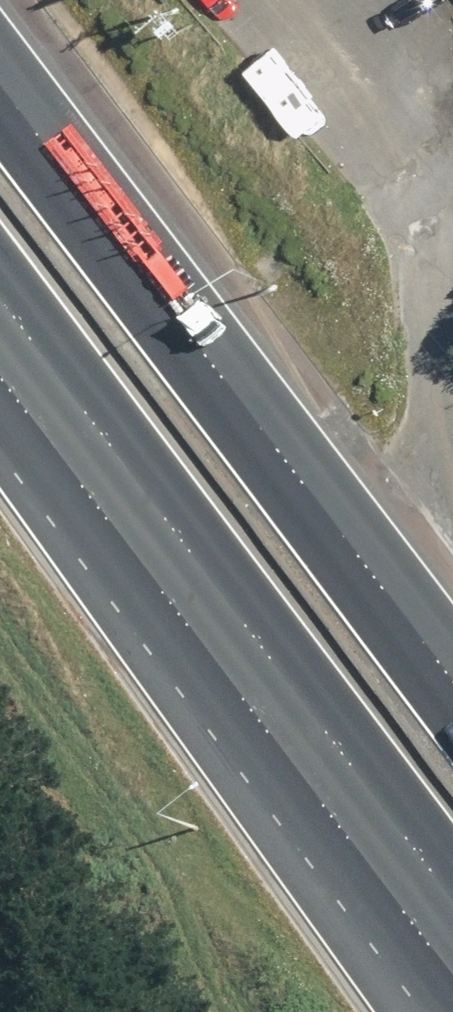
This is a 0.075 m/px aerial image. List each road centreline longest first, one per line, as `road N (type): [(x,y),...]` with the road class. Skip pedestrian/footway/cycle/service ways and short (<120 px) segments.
road 1 (motorway): [(0,79),(452,692)]
road 2 (motorway): [(452,910),(0,308)]

